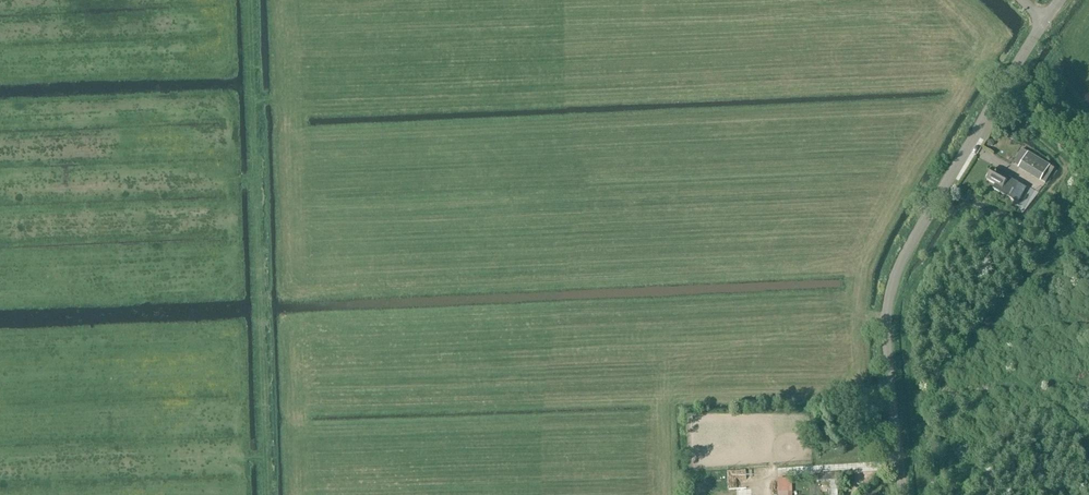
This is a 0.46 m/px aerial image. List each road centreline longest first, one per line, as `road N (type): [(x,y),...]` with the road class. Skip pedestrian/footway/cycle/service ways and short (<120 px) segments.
road 1 (unclassified): [(901,494),(887,343),(891,295),(1046,25)]

